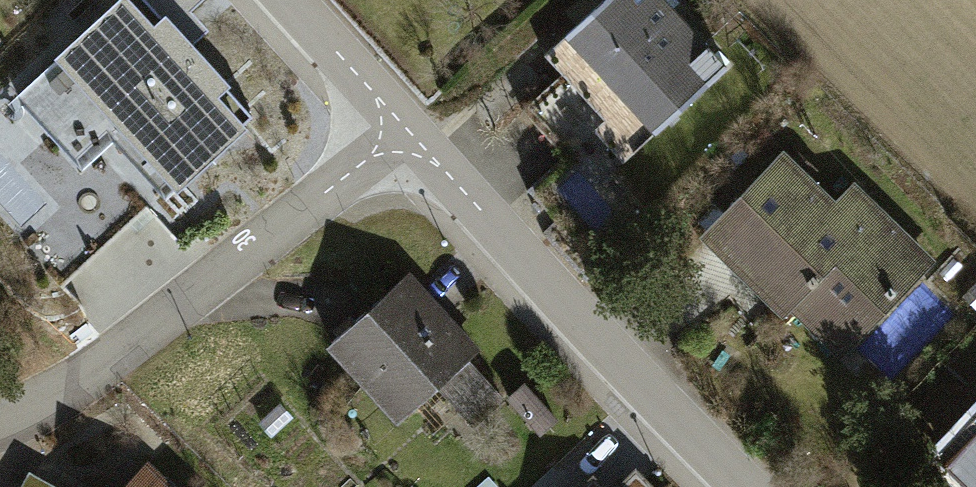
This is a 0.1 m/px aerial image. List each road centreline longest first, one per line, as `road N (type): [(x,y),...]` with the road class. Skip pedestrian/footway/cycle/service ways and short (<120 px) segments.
road 1 (residential): [(0,425),(81,385),(400,128)]
road 2 (residential): [(400,128),(749,486)]
road 3 (residential): [(281,0),(400,128)]

